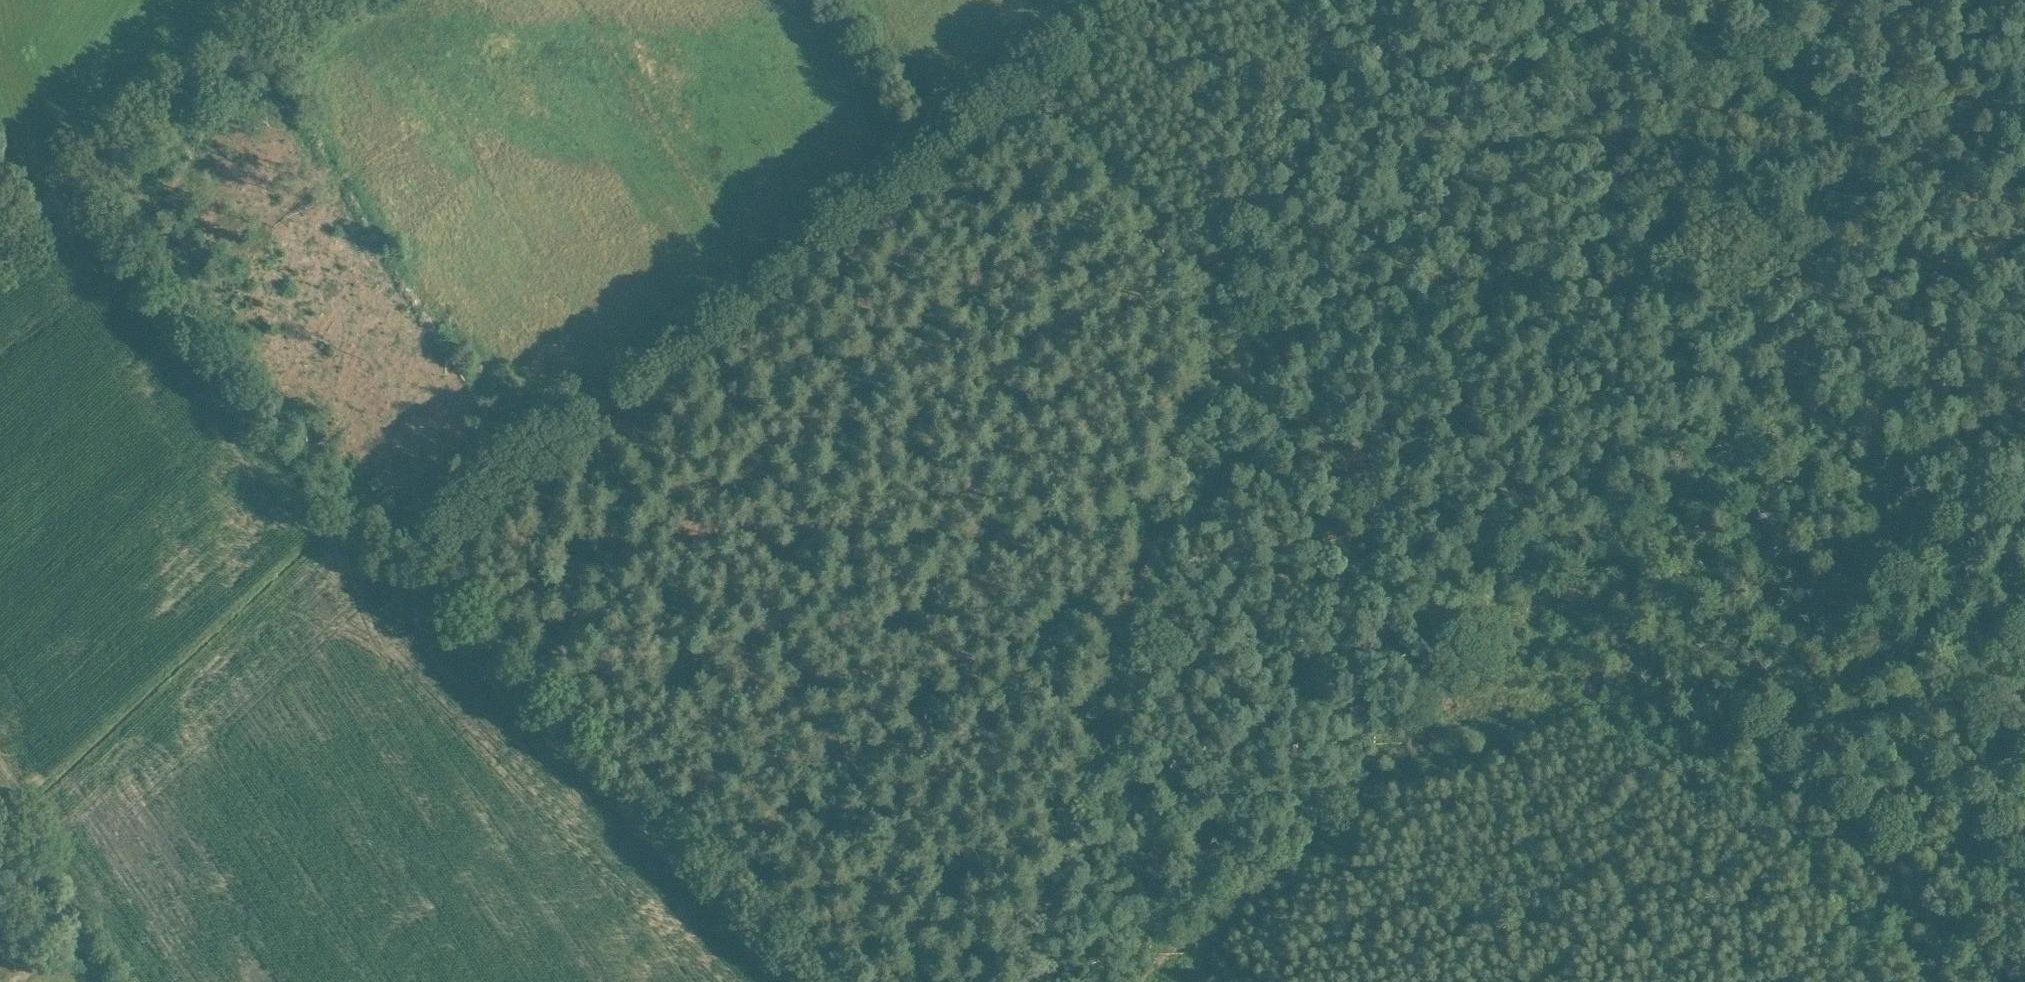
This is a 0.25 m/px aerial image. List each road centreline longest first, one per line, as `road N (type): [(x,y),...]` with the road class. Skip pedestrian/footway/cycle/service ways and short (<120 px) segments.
road 1 (unclassified): [(0,282),(141,174),(183,126),(339,0)]

